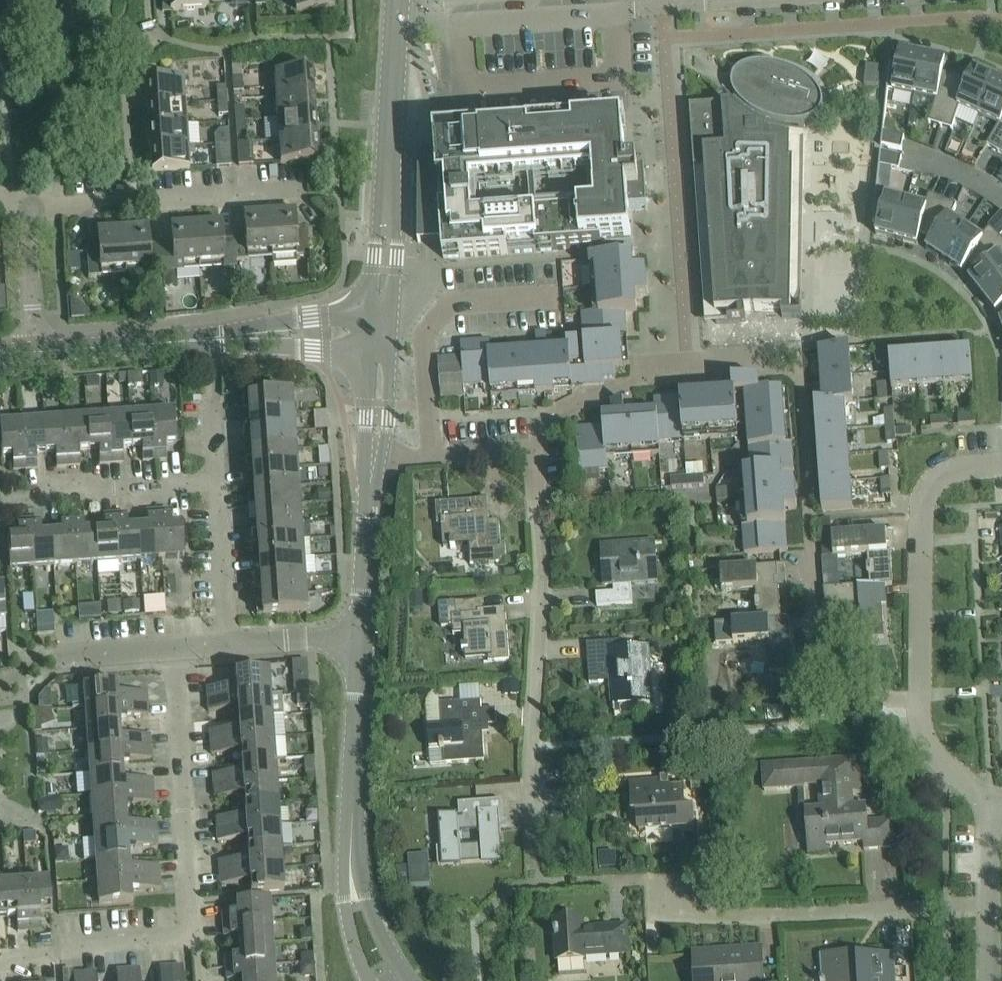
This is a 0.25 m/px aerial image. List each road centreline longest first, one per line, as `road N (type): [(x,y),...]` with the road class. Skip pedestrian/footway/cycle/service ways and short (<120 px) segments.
road 1 (residential): [(0,966),(100,941),(194,935),(174,649)]
road 2 (residential): [(554,421),(651,372),(802,364),(810,516)]
road 3 (residential): [(532,817),(538,446)]
road 4 (unclassified): [(388,980),(371,956),(350,868),(362,636)]
road 5 (unclassified): [(37,351),(376,330)]
road 6 (residential): [(681,893),(682,911),(991,907)]
road 7 (residential): [(397,28),(702,2)]
road 8 (unclassified): [(376,330),(397,28)]
road 9 (residential): [(921,698),(922,494),(948,473),(1001,463)]
road 10 (residential): [(28,202),(306,188)]
road 11 (residential): [(428,452),(425,336),(454,302),(562,295)]
road 12 (residential): [(921,698),(883,694),(830,664),(817,647),(811,538)]
road 13 (residential): [(219,481),(54,492),(0,509)]
road 14 (unclassified): [(362,636),(374,453)]
road 15 (residential): [(229,644),(219,481)]
road 16 (residential): [(37,351),(28,202)]
road 17 (residential): [(37,660),(174,649)]
road 18 (residential): [(229,644),(362,636)]
road 19 (residential): [(990,802),(924,737),(921,698)]
road 20 (unclassified): [(374,453),(376,330)]

